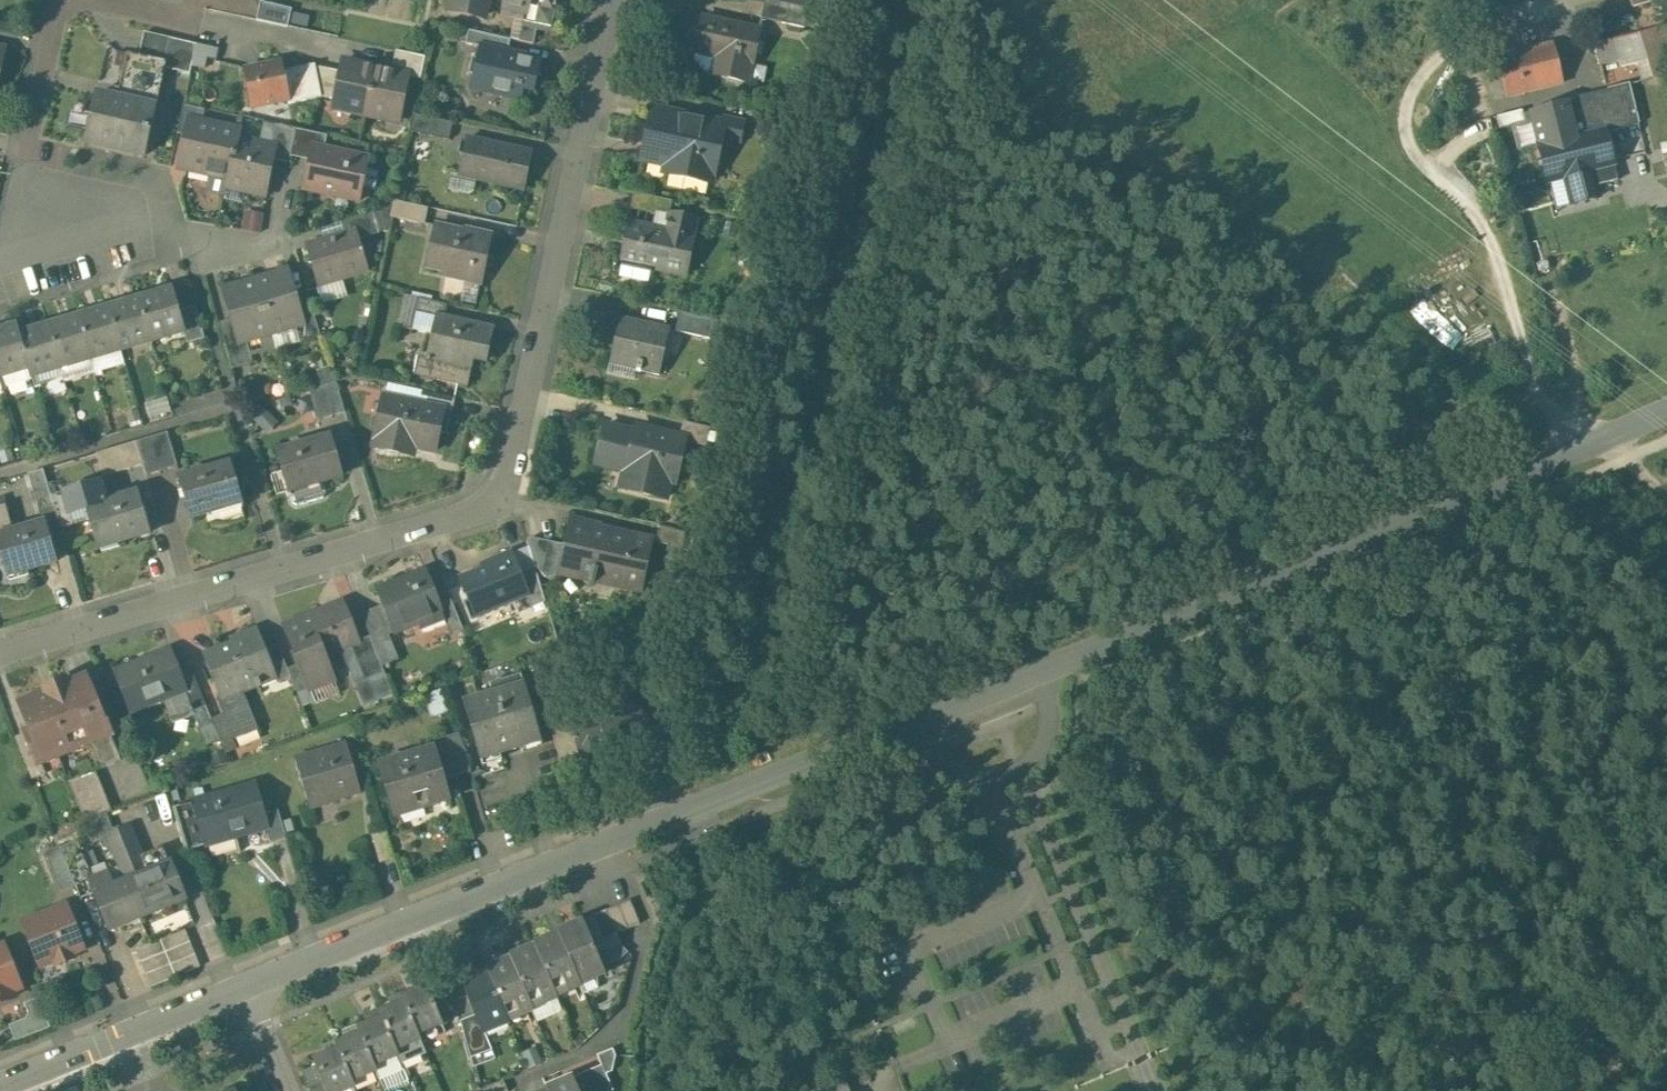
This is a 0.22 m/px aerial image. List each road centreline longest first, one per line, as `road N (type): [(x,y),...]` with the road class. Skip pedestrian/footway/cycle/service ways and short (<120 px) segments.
road 1 (tertiary): [(1666,407),(1053,668),(246,985)]
road 2 (residential): [(0,652),(468,513),(502,495),(608,0)]
road 3 (residential): [(2,262),(146,224),(137,191),(24,165)]
road 4 (tertiary): [(246,985),(0,1085)]
road 5 (residential): [(24,165),(60,0)]

